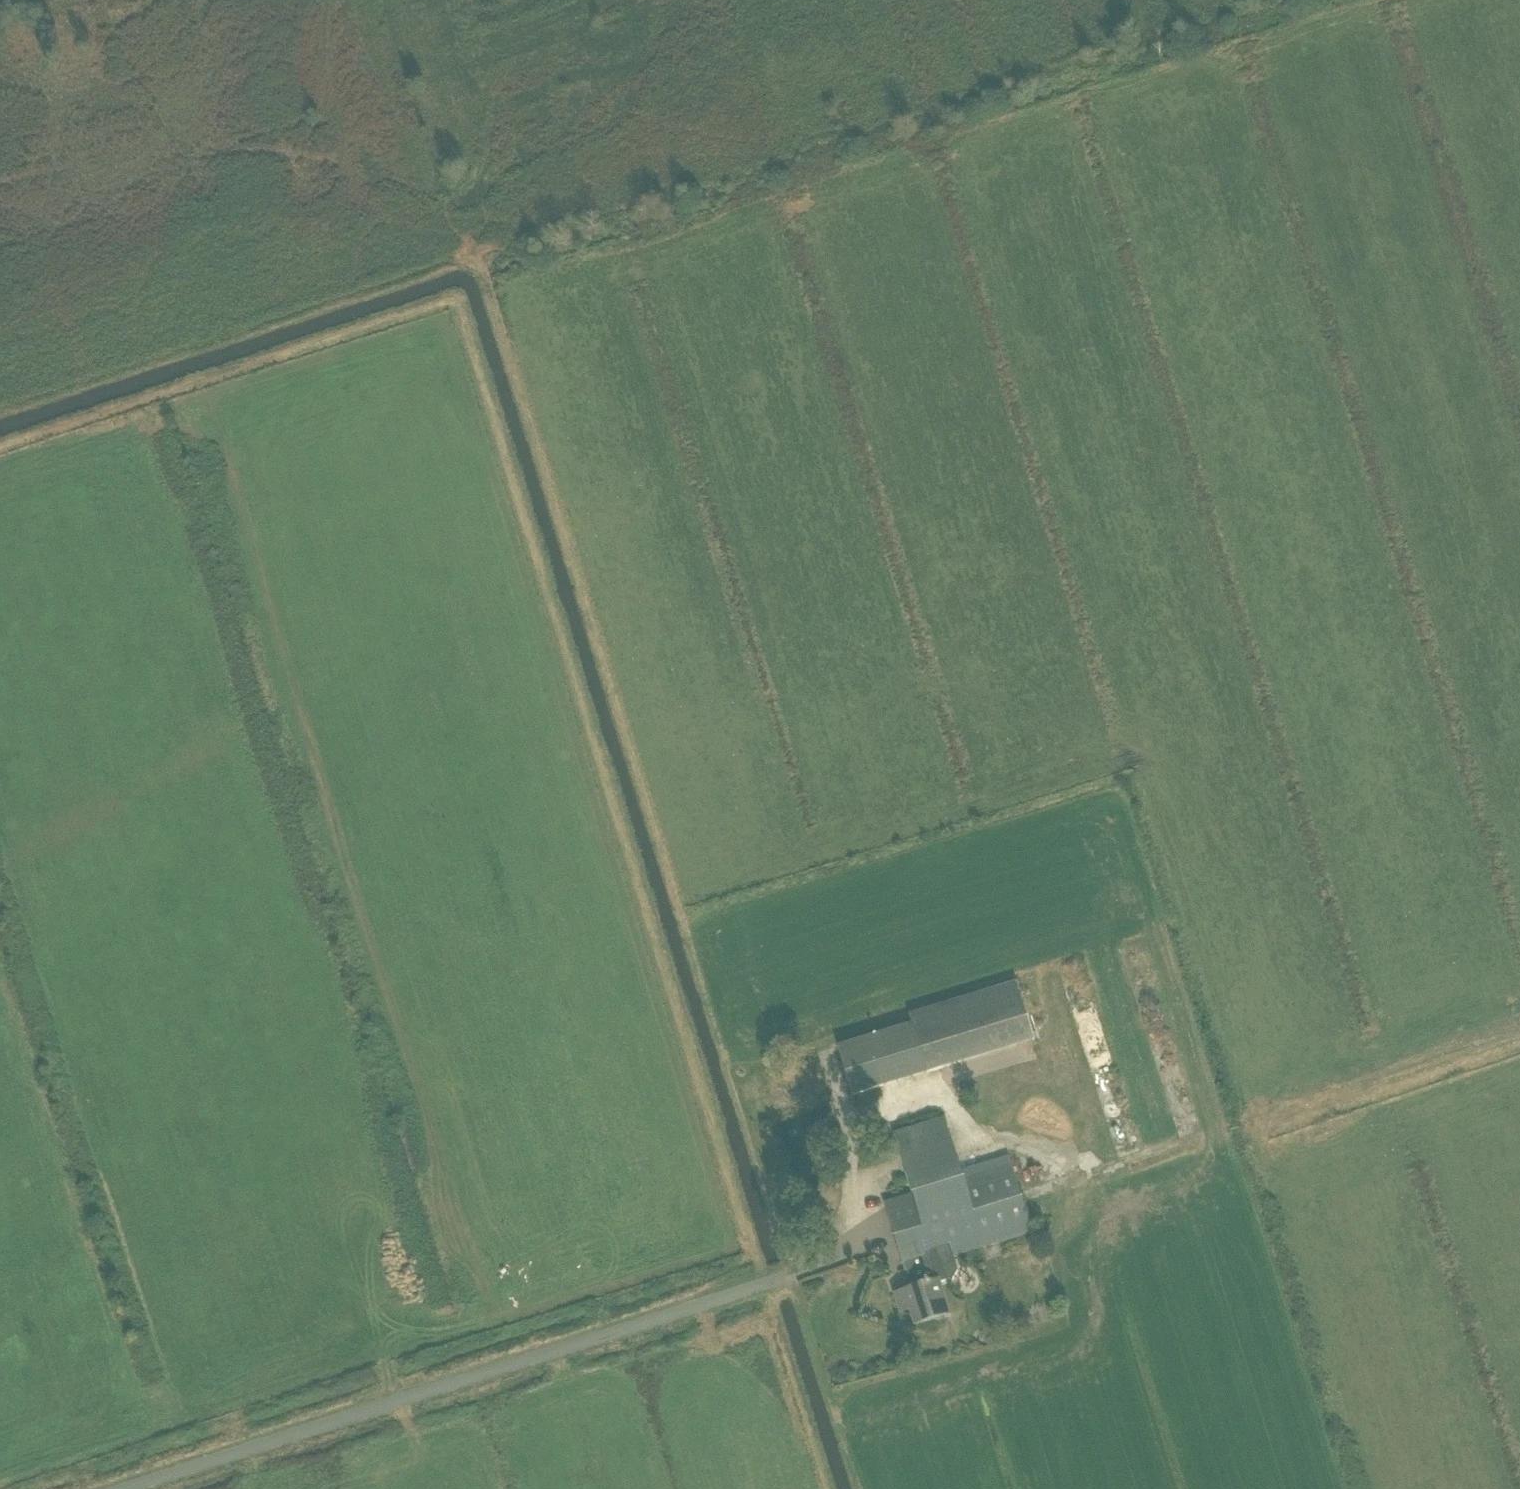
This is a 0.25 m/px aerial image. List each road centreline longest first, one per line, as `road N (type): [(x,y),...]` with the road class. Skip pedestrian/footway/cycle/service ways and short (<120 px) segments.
road 1 (unclassified): [(134,1488),(769,1279)]

